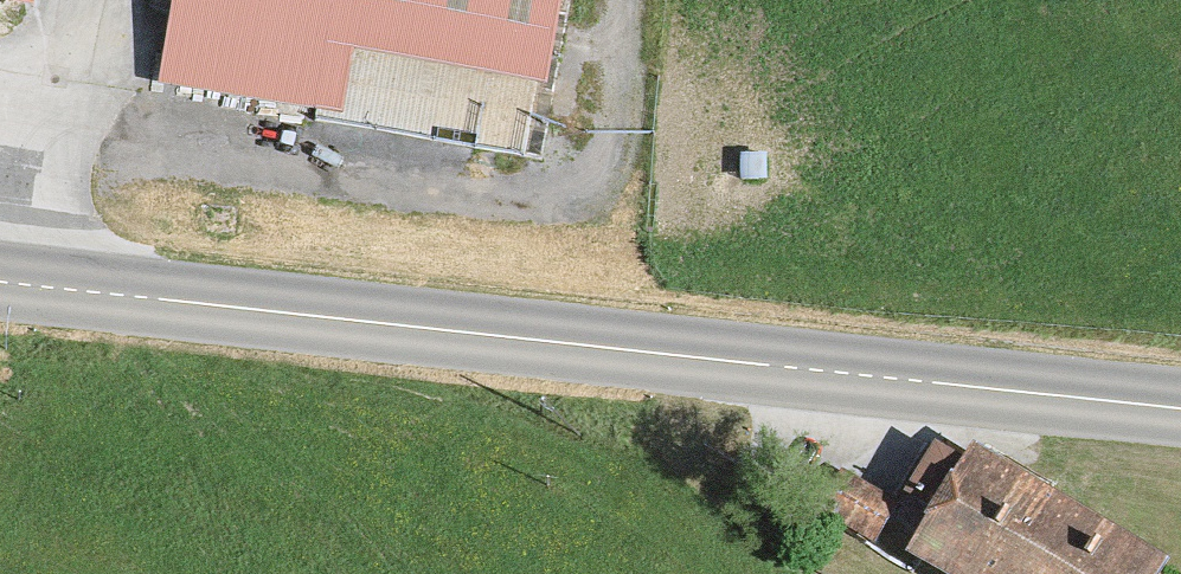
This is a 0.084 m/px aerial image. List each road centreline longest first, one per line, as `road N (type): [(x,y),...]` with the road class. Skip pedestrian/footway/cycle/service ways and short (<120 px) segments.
road 1 (primary): [(1180,413),(0,285)]
road 2 (track): [(629,0),(611,136),(590,186),(567,200),(527,206),(429,198),(104,155),(36,119)]

